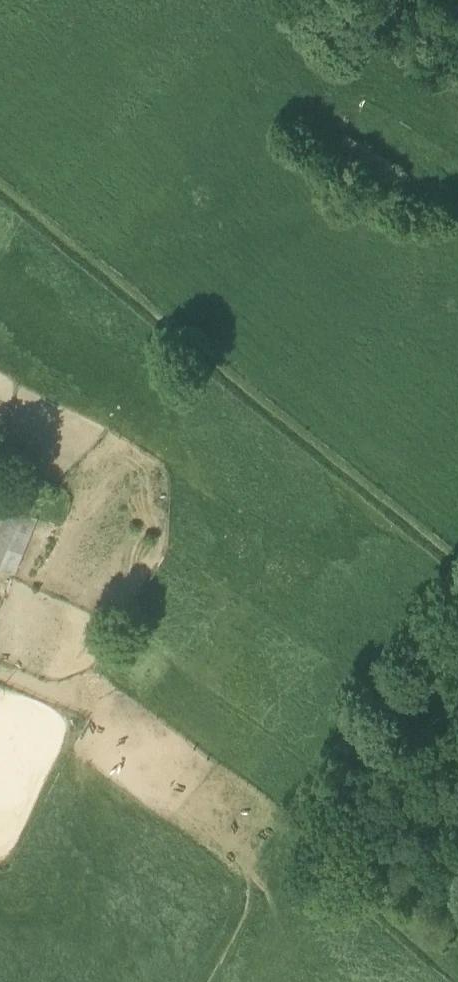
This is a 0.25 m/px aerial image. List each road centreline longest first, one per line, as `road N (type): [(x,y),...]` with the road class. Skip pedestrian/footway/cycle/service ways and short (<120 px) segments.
road 1 (track): [(0,181),(457,553)]

